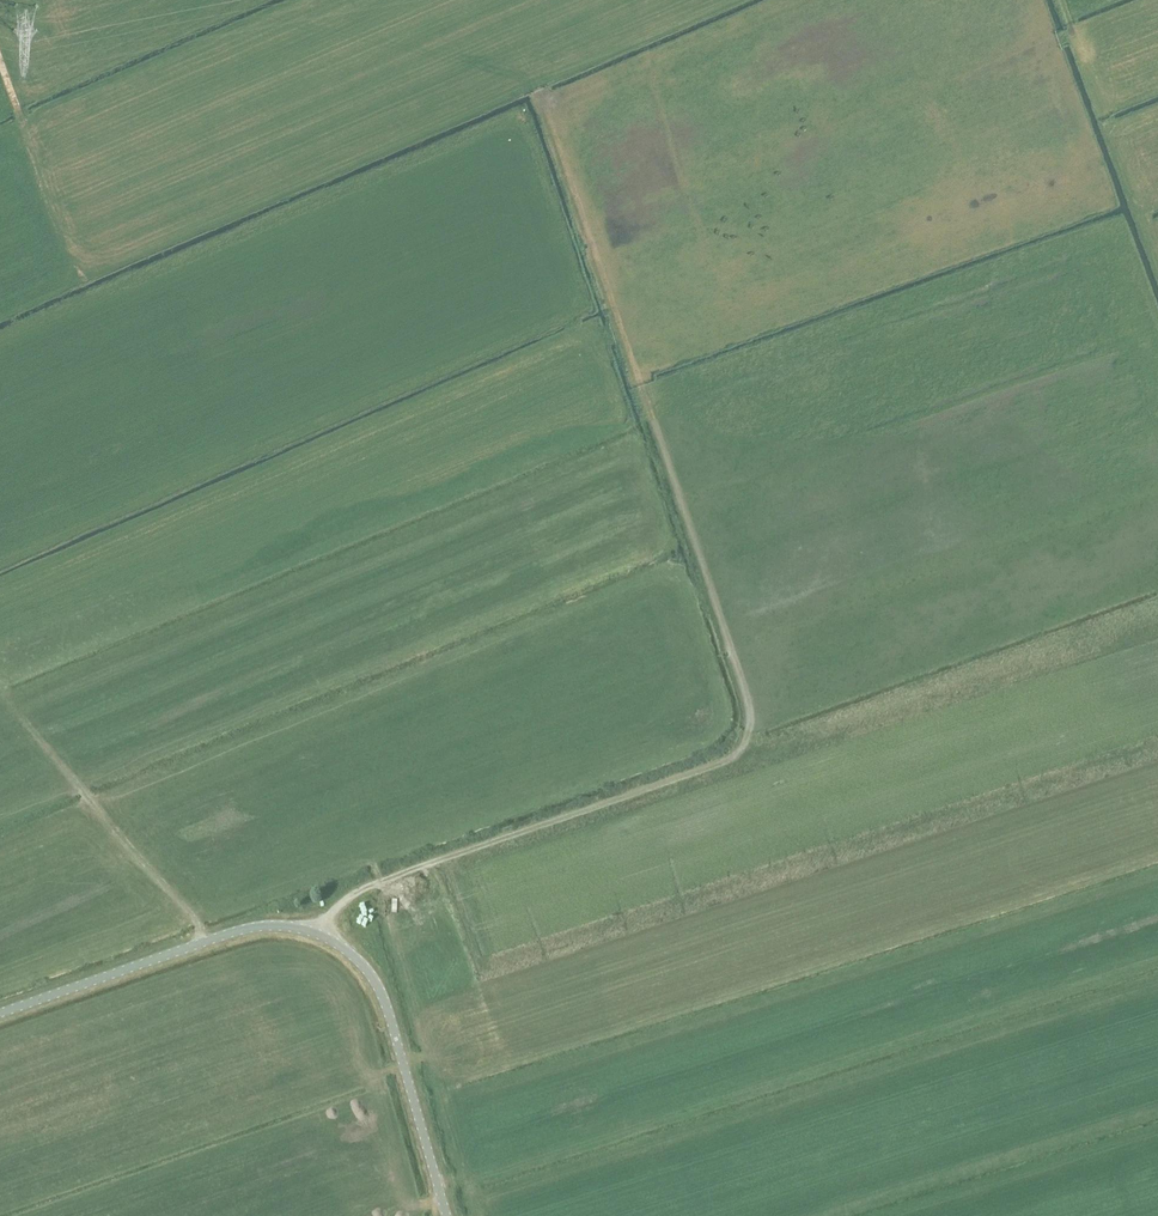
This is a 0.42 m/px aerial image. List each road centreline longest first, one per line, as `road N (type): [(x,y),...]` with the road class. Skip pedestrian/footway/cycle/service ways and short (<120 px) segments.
road 1 (track): [(538,83),(742,689),(748,743),(720,761),(348,894),(316,932)]
road 2 (unclassified): [(446,1215),(384,1000),(349,954),(316,932),(244,928),(0,1015)]

